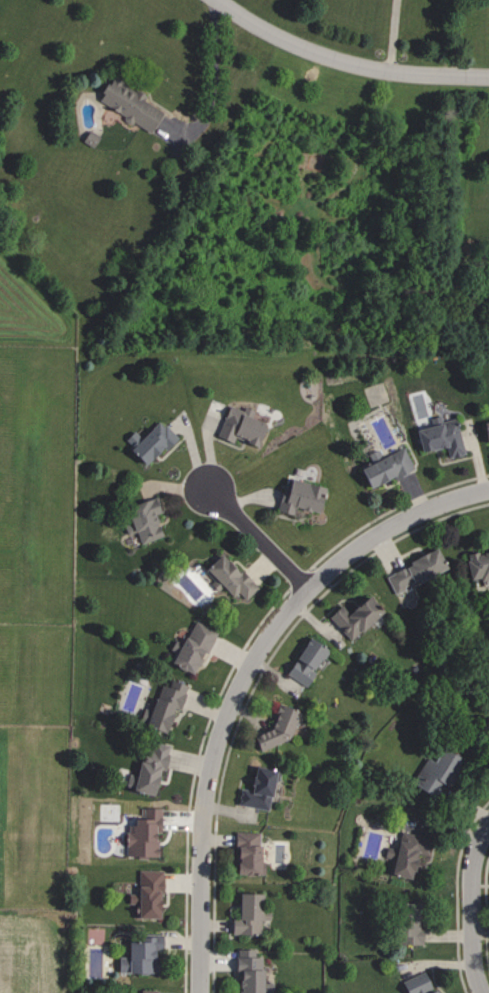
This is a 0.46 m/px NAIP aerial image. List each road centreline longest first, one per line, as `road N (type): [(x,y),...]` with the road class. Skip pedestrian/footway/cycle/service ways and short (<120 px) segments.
road 1 (residential): [(199,992),(204,799),(217,739),(265,639),(308,589),(384,529),(488,490)]
road 2 (residential): [(488,78),(340,62),(218,0)]
road 3 (residential): [(482,992),(471,874),(488,825)]
road 4 (residential): [(308,589),(210,487)]

